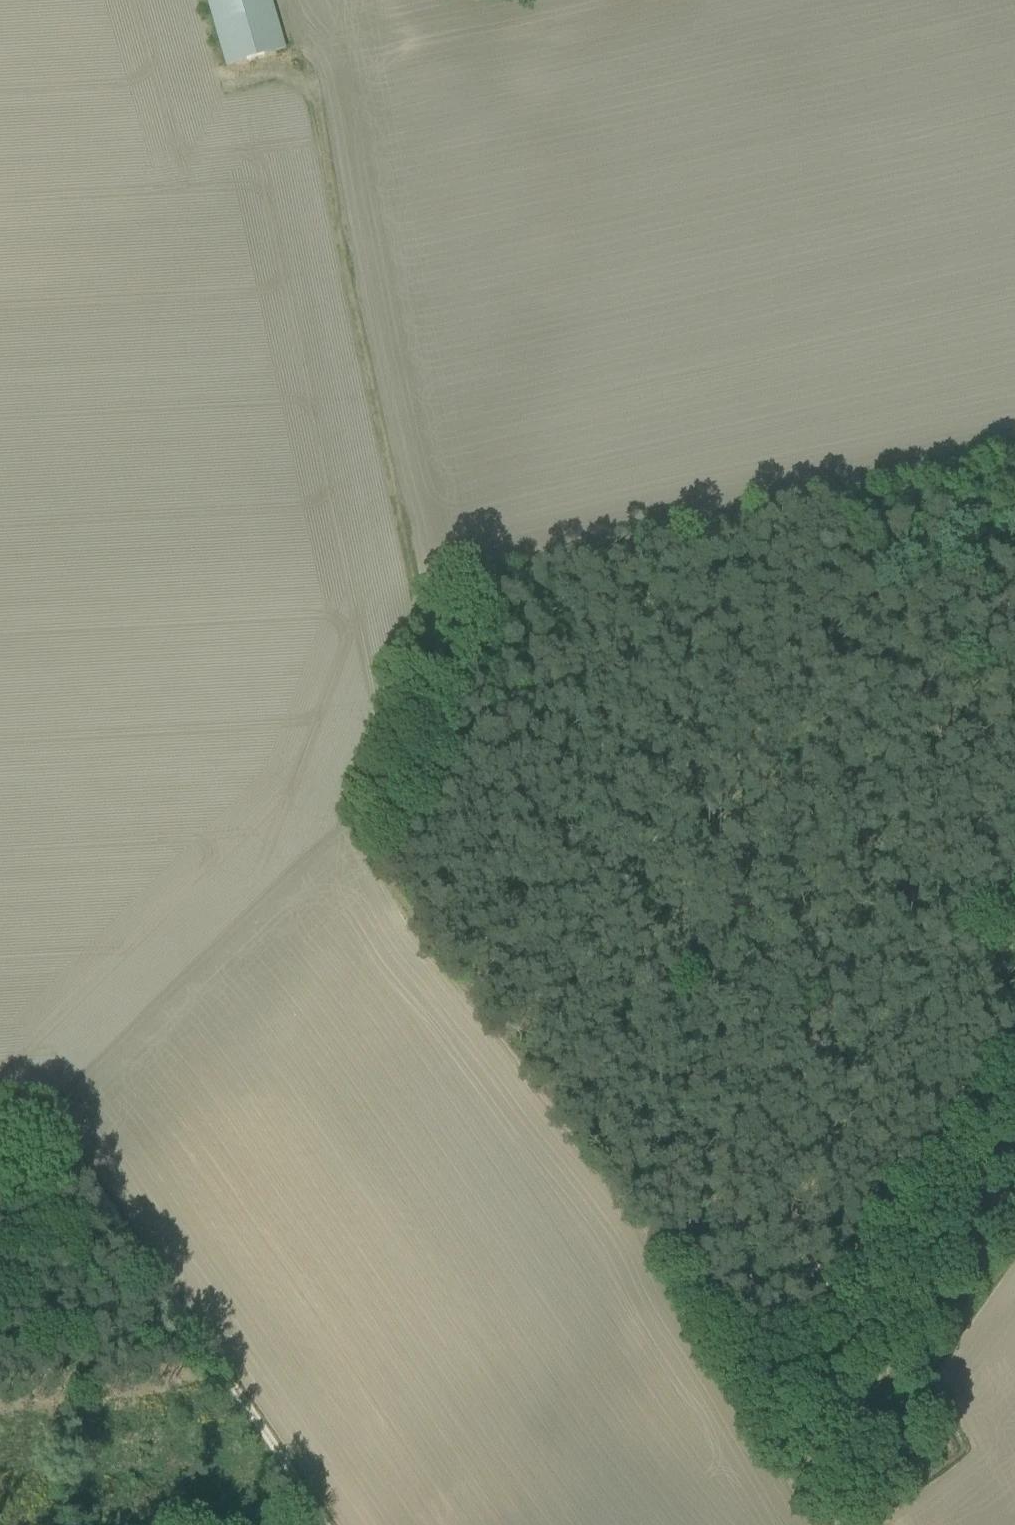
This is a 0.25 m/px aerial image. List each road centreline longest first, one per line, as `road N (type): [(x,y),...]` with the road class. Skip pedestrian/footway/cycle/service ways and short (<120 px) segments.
road 1 (track): [(0,1126),(48,1122),(319,1524)]

